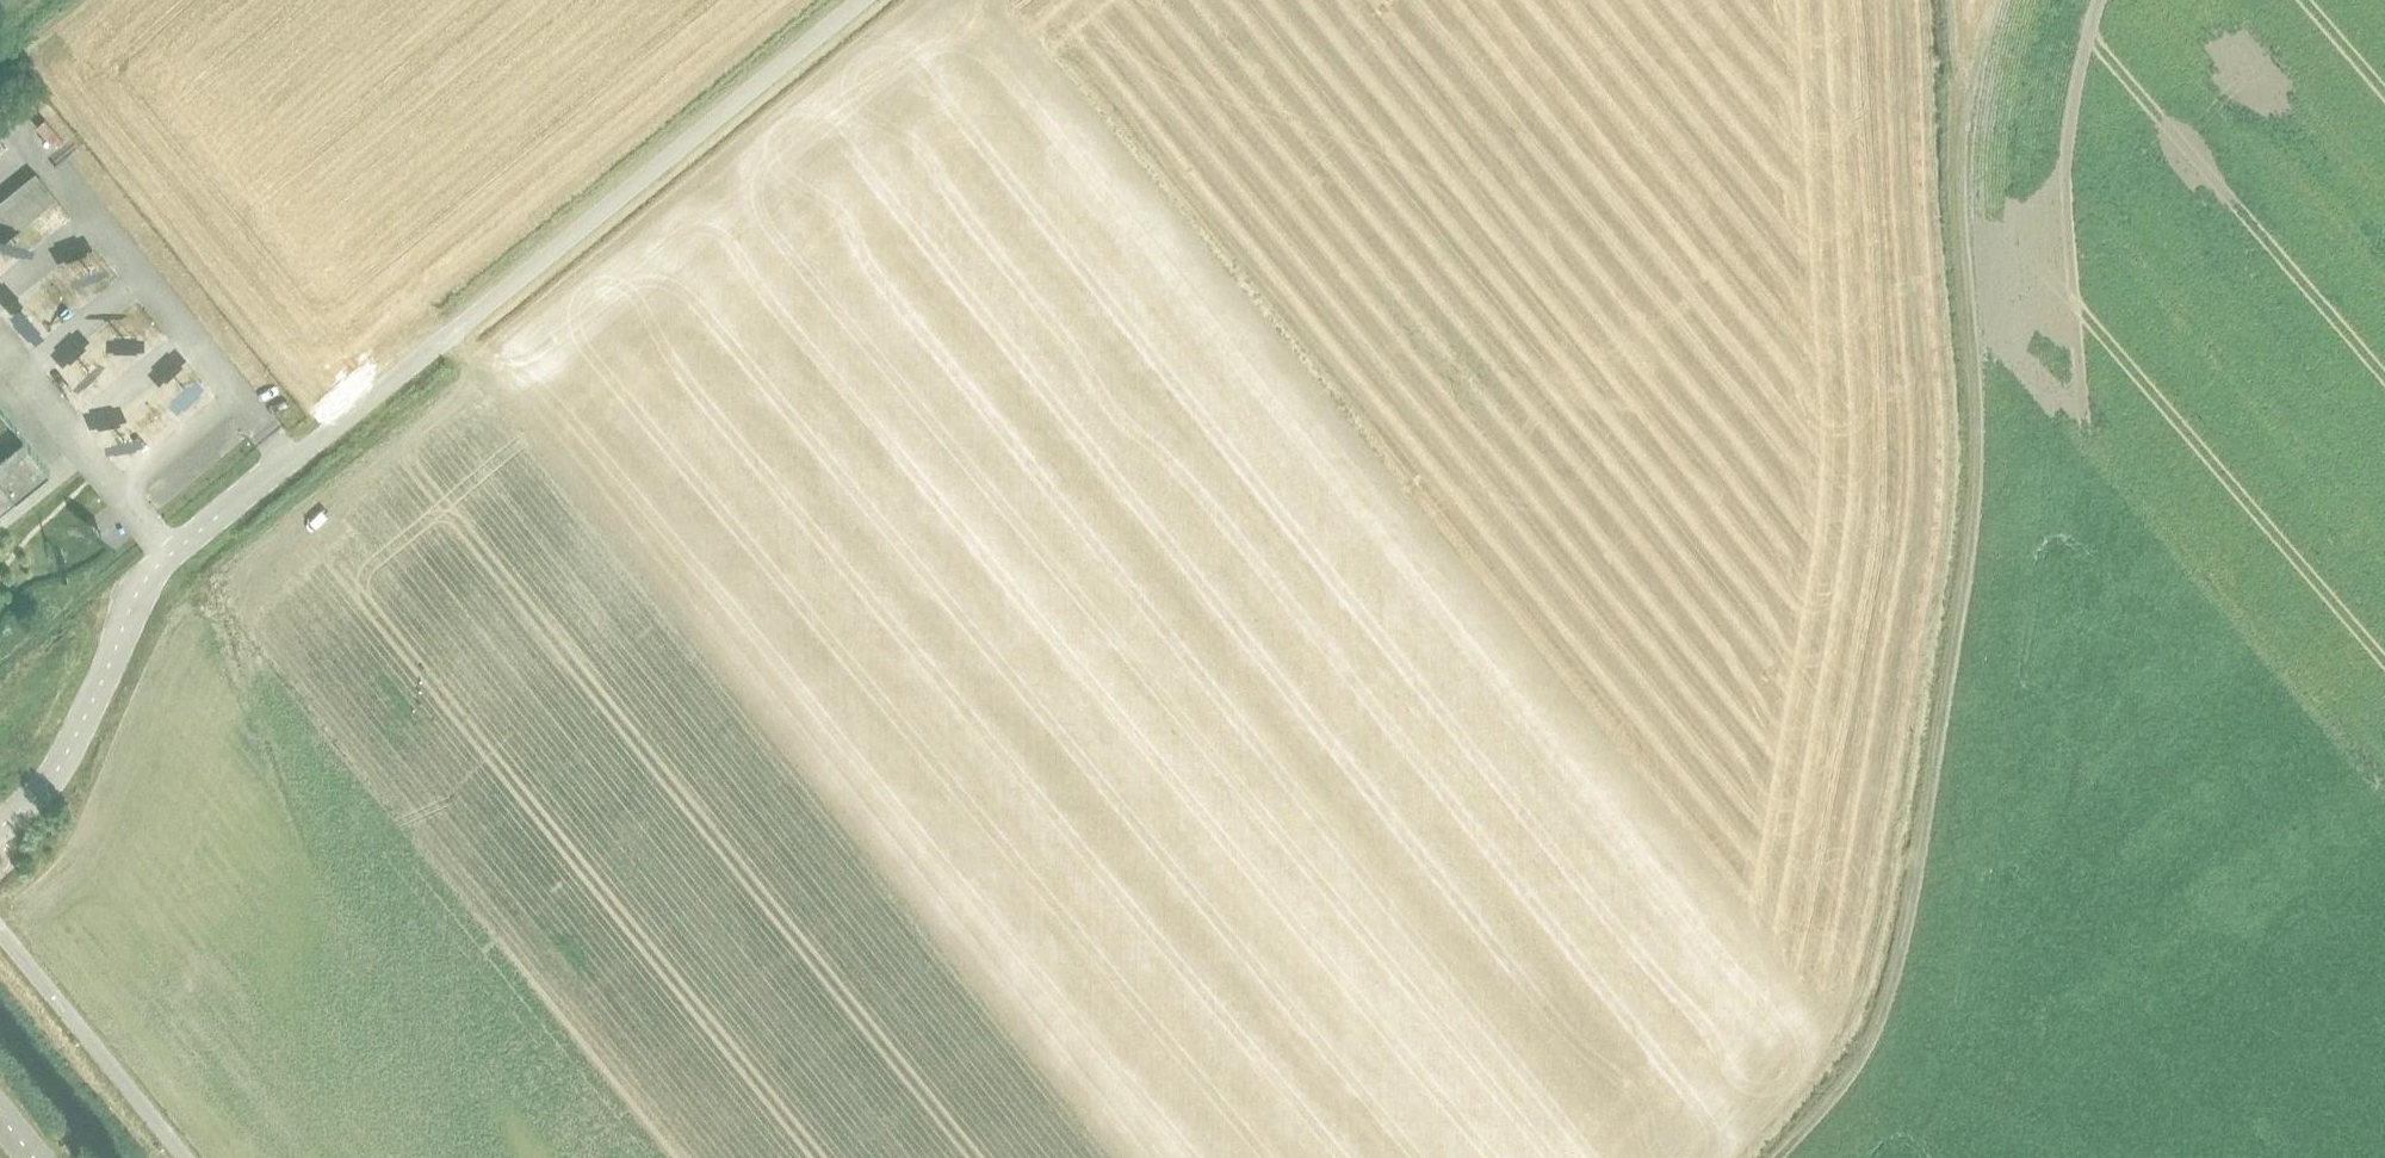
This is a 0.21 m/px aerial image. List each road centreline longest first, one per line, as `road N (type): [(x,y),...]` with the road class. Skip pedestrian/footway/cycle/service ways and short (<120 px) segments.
road 1 (unclassified): [(0,831),(76,741),(147,579),(857,0)]
road 2 (unclassified): [(185,1157),(0,930)]

